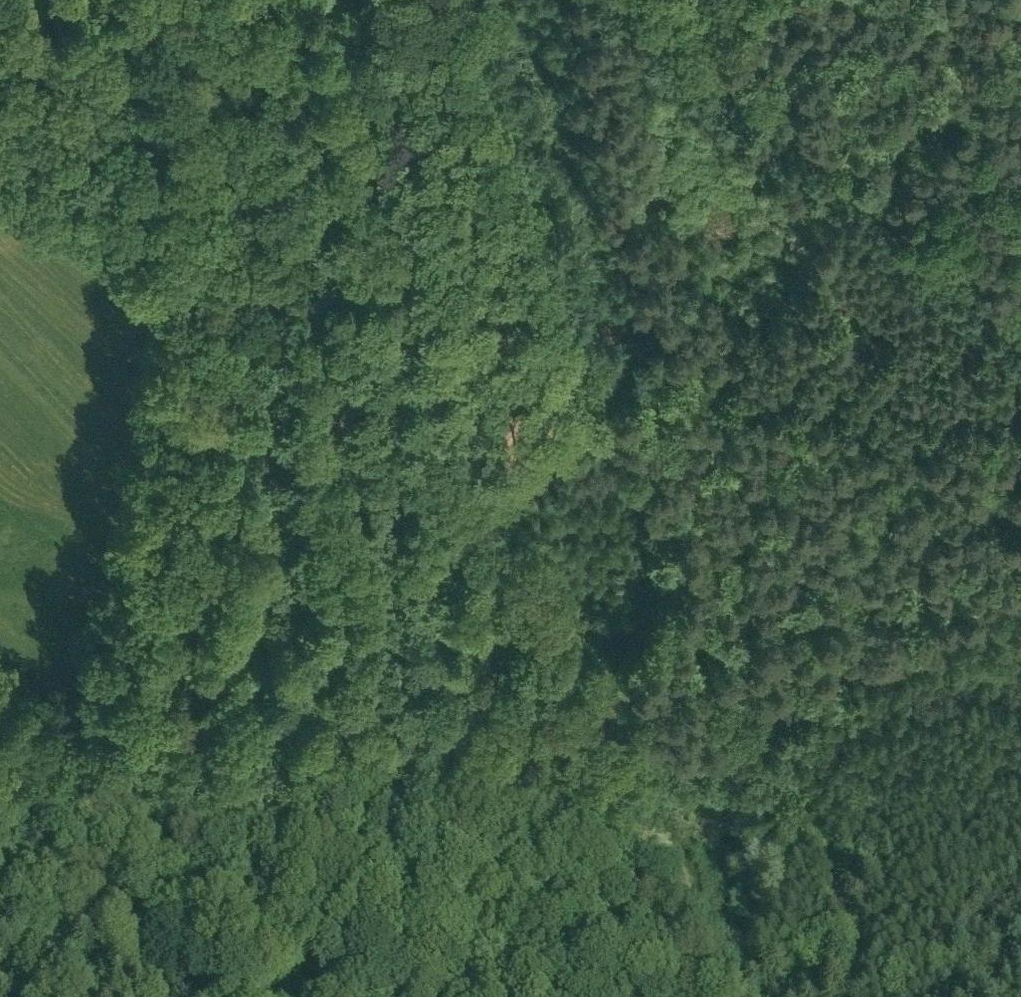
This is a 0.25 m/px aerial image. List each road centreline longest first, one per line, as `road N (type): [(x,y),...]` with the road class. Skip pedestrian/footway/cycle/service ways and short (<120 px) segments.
road 1 (unclassified): [(304,996),(0,723)]

